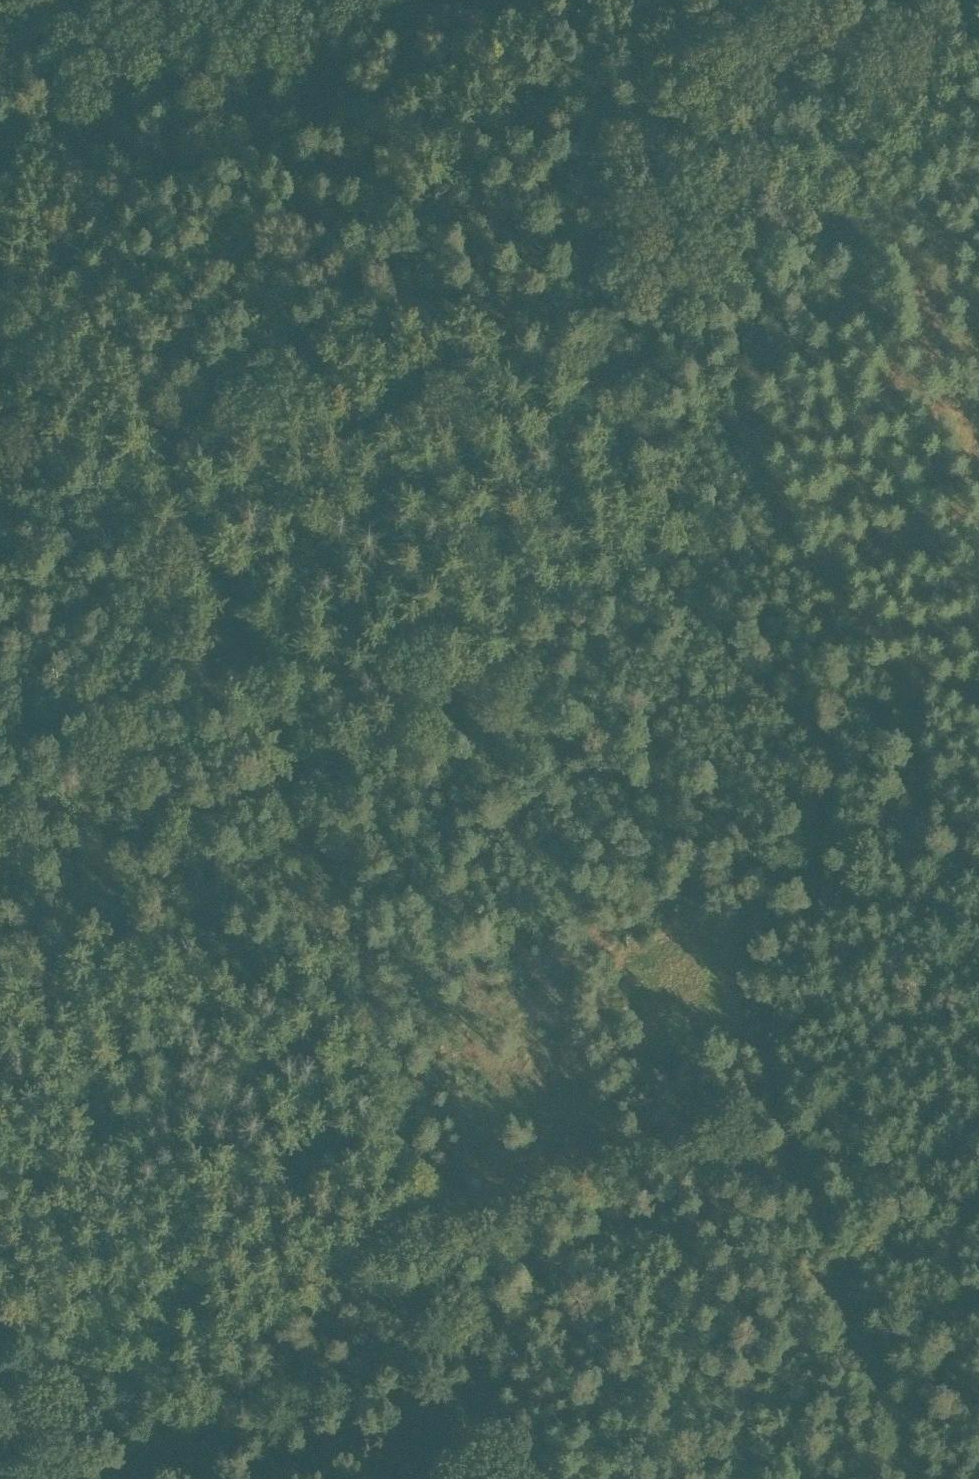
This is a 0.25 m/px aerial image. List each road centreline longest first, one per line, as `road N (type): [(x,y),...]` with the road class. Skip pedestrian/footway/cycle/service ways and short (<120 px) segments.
road 1 (track): [(0,913),(296,791),(463,1360),(511,1478)]

